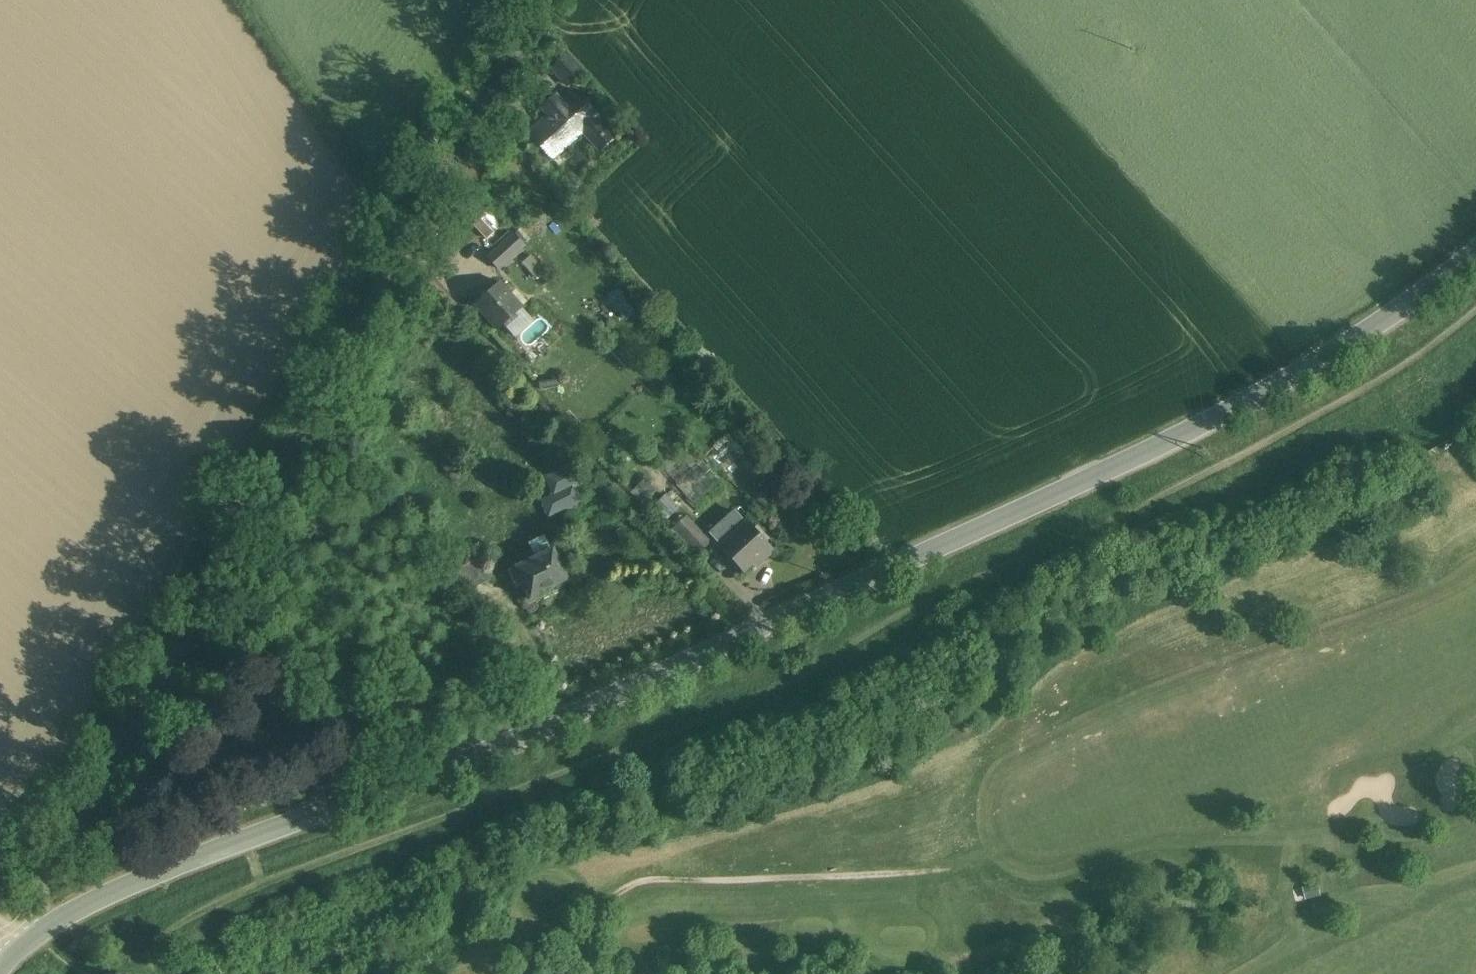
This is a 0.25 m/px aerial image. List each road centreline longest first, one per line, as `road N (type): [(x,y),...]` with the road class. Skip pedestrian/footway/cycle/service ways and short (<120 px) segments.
road 1 (tertiary): [(1475,253),(1398,314),(1241,404),(464,759),(105,895),(0,968)]
road 2 (track): [(32,904),(557,0)]

